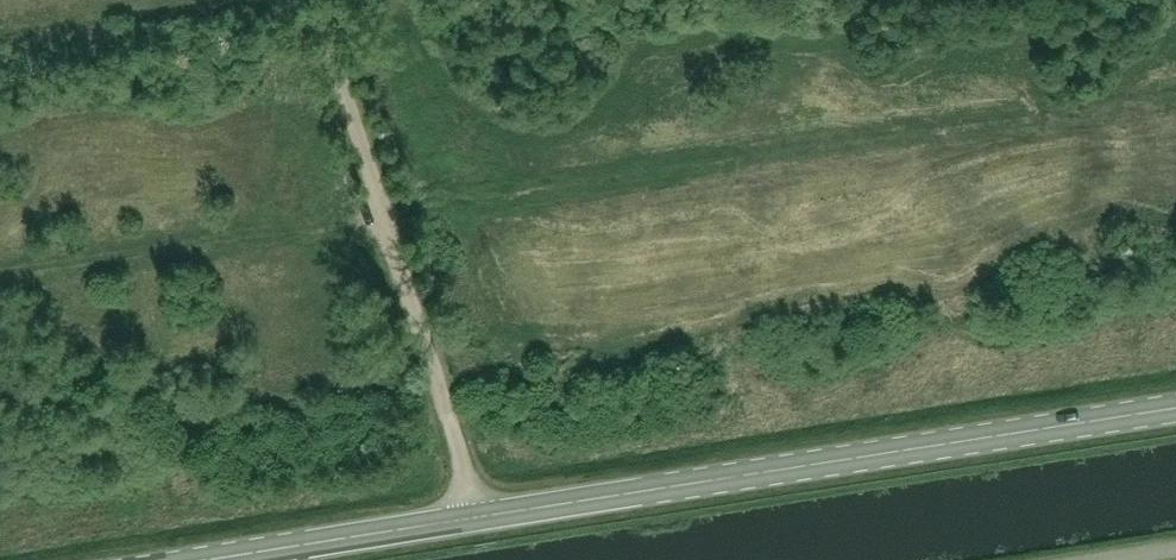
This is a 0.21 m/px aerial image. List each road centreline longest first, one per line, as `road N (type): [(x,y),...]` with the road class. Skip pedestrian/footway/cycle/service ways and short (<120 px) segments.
road 1 (primary): [(1175,408),(206,559)]
road 2 (track): [(383,210),(1175,100)]
road 3 (track): [(481,517),(315,0)]

